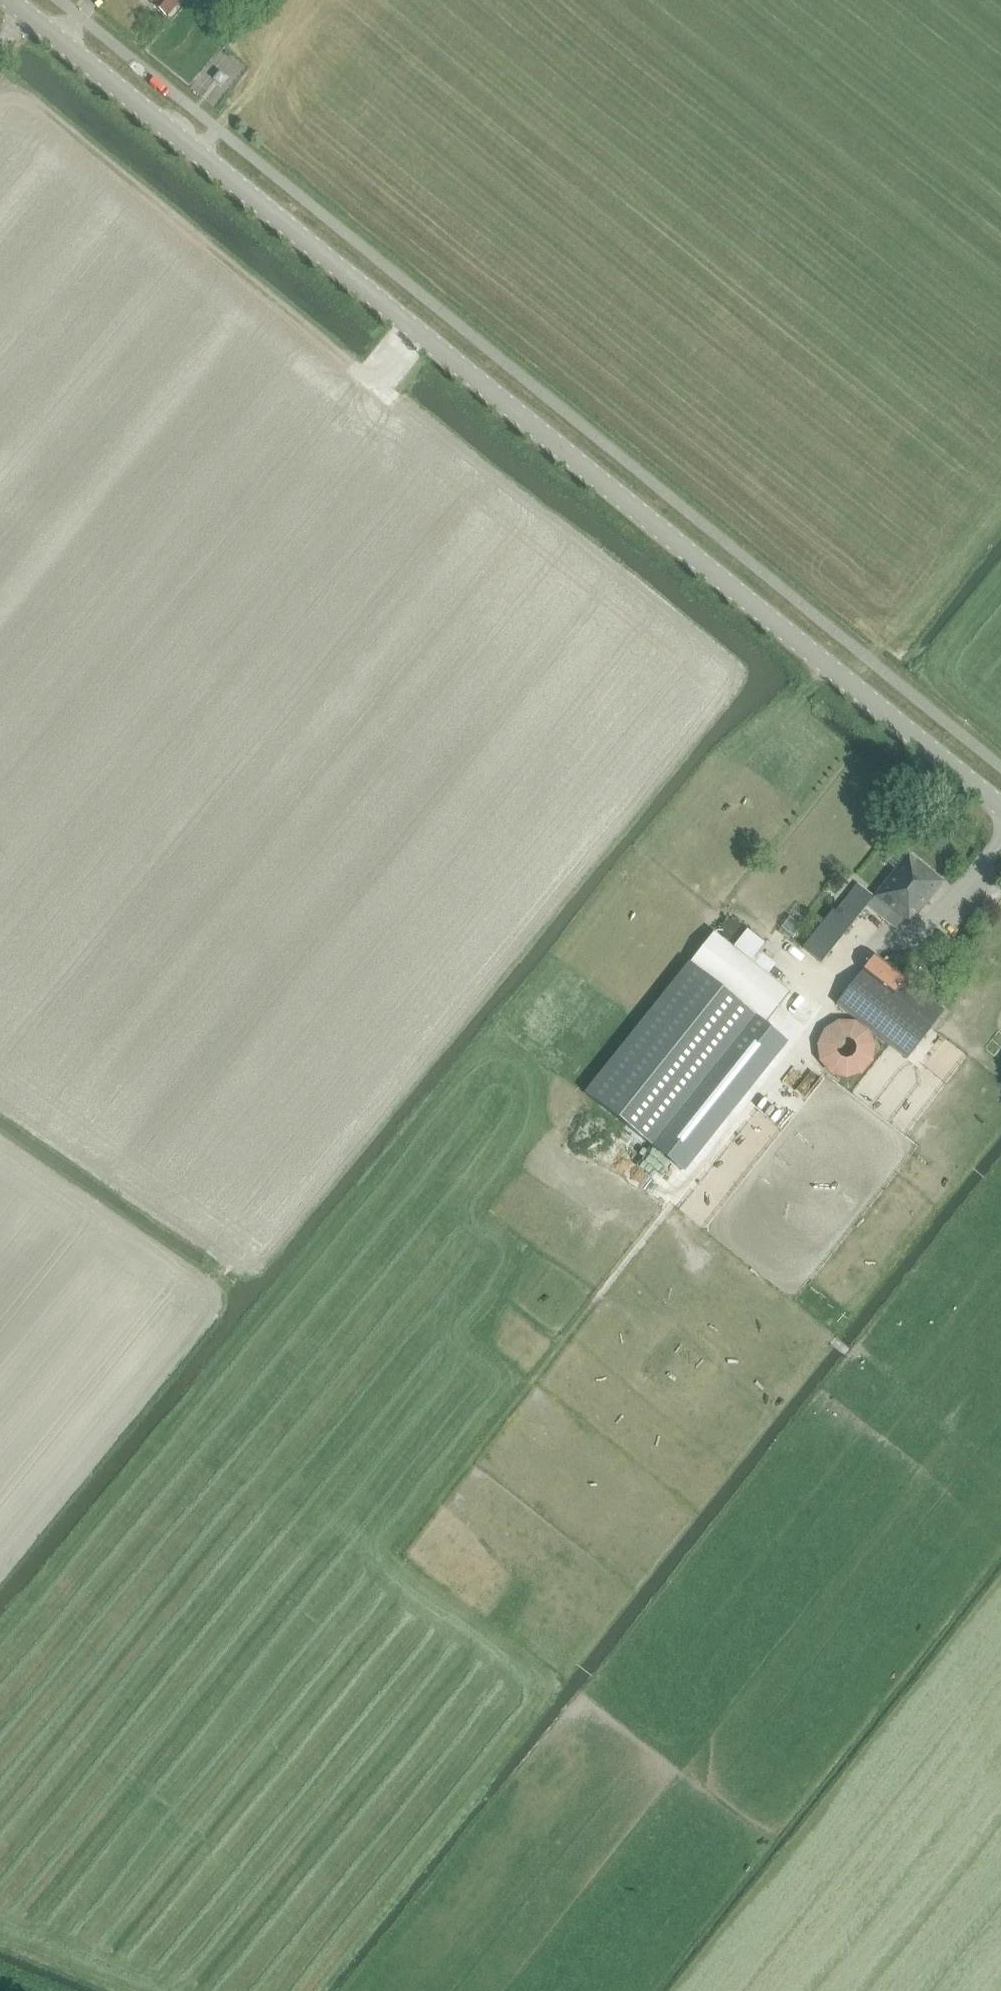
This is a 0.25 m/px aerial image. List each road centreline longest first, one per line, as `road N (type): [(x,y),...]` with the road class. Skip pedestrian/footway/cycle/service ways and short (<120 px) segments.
road 1 (tertiary): [(1000,805),(13,0)]

